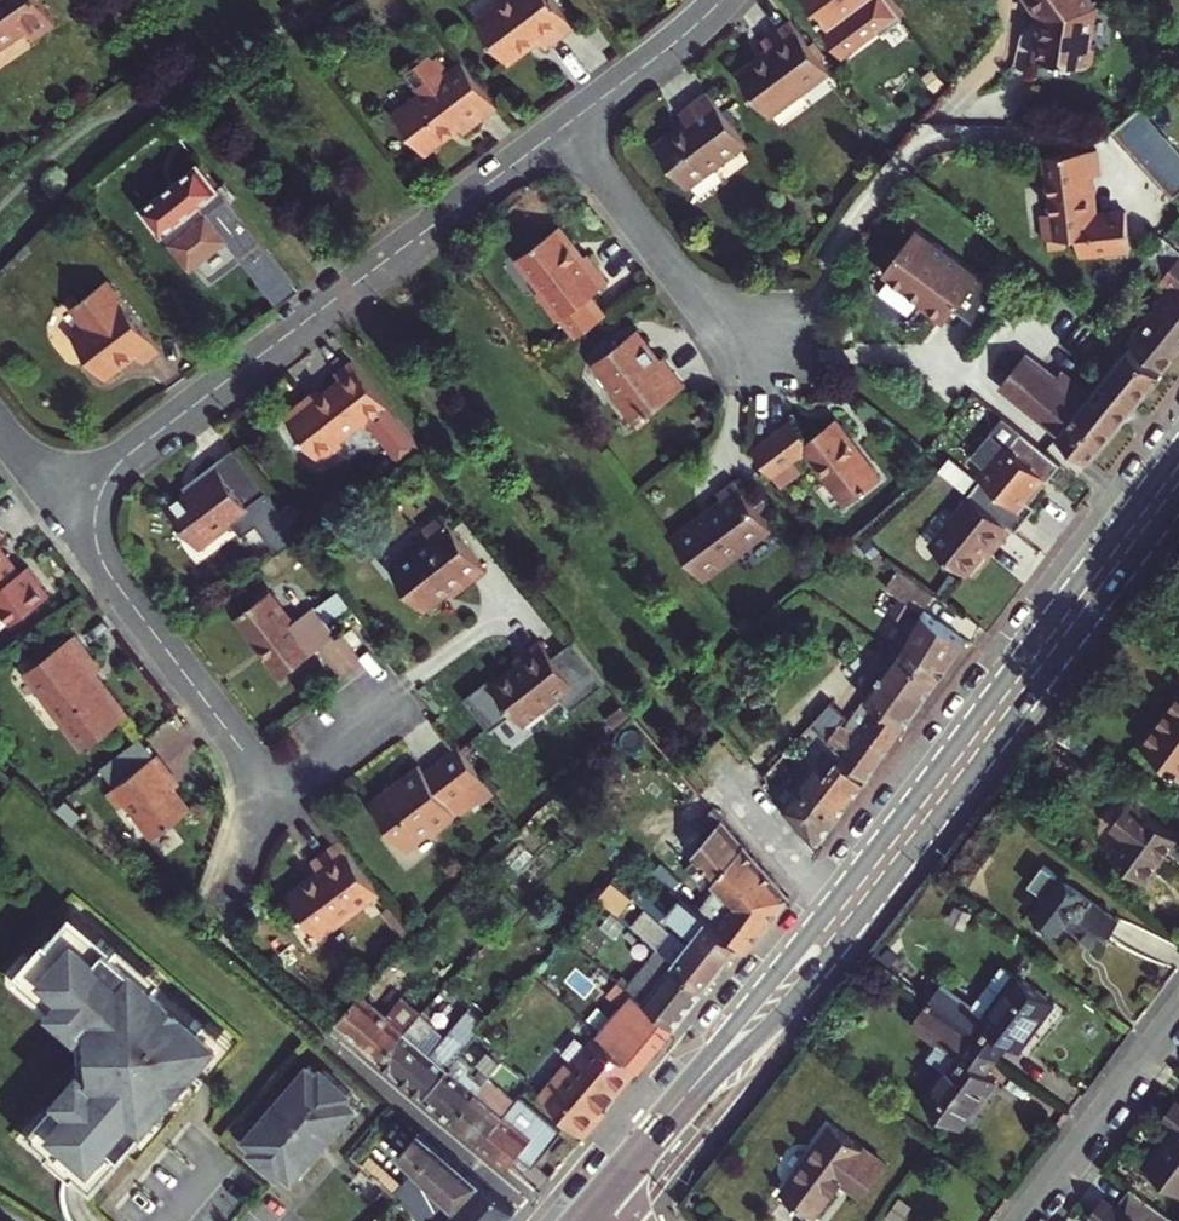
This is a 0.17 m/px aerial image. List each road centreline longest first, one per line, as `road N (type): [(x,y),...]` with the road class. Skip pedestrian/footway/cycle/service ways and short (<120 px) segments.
road 1 (primary): [(1178,449),(694,1087)]
road 2 (primary): [(694,1087),(791,1004),(1178,498)]
road 3 (residential): [(564,128),(59,507)]
road 4 (residential): [(59,507),(239,750),(255,791)]
road 5 (residential): [(564,128),(697,299),(737,327),(784,338)]
road 6 (residential): [(1027,1220),(1178,1018)]
road 7 (residential): [(724,0),(564,128)]
road 8 (residential): [(255,791),(295,776),(400,704)]
road 9 (primary): [(694,1087),(597,1203)]
road 10 (residential): [(255,791),(220,909)]

